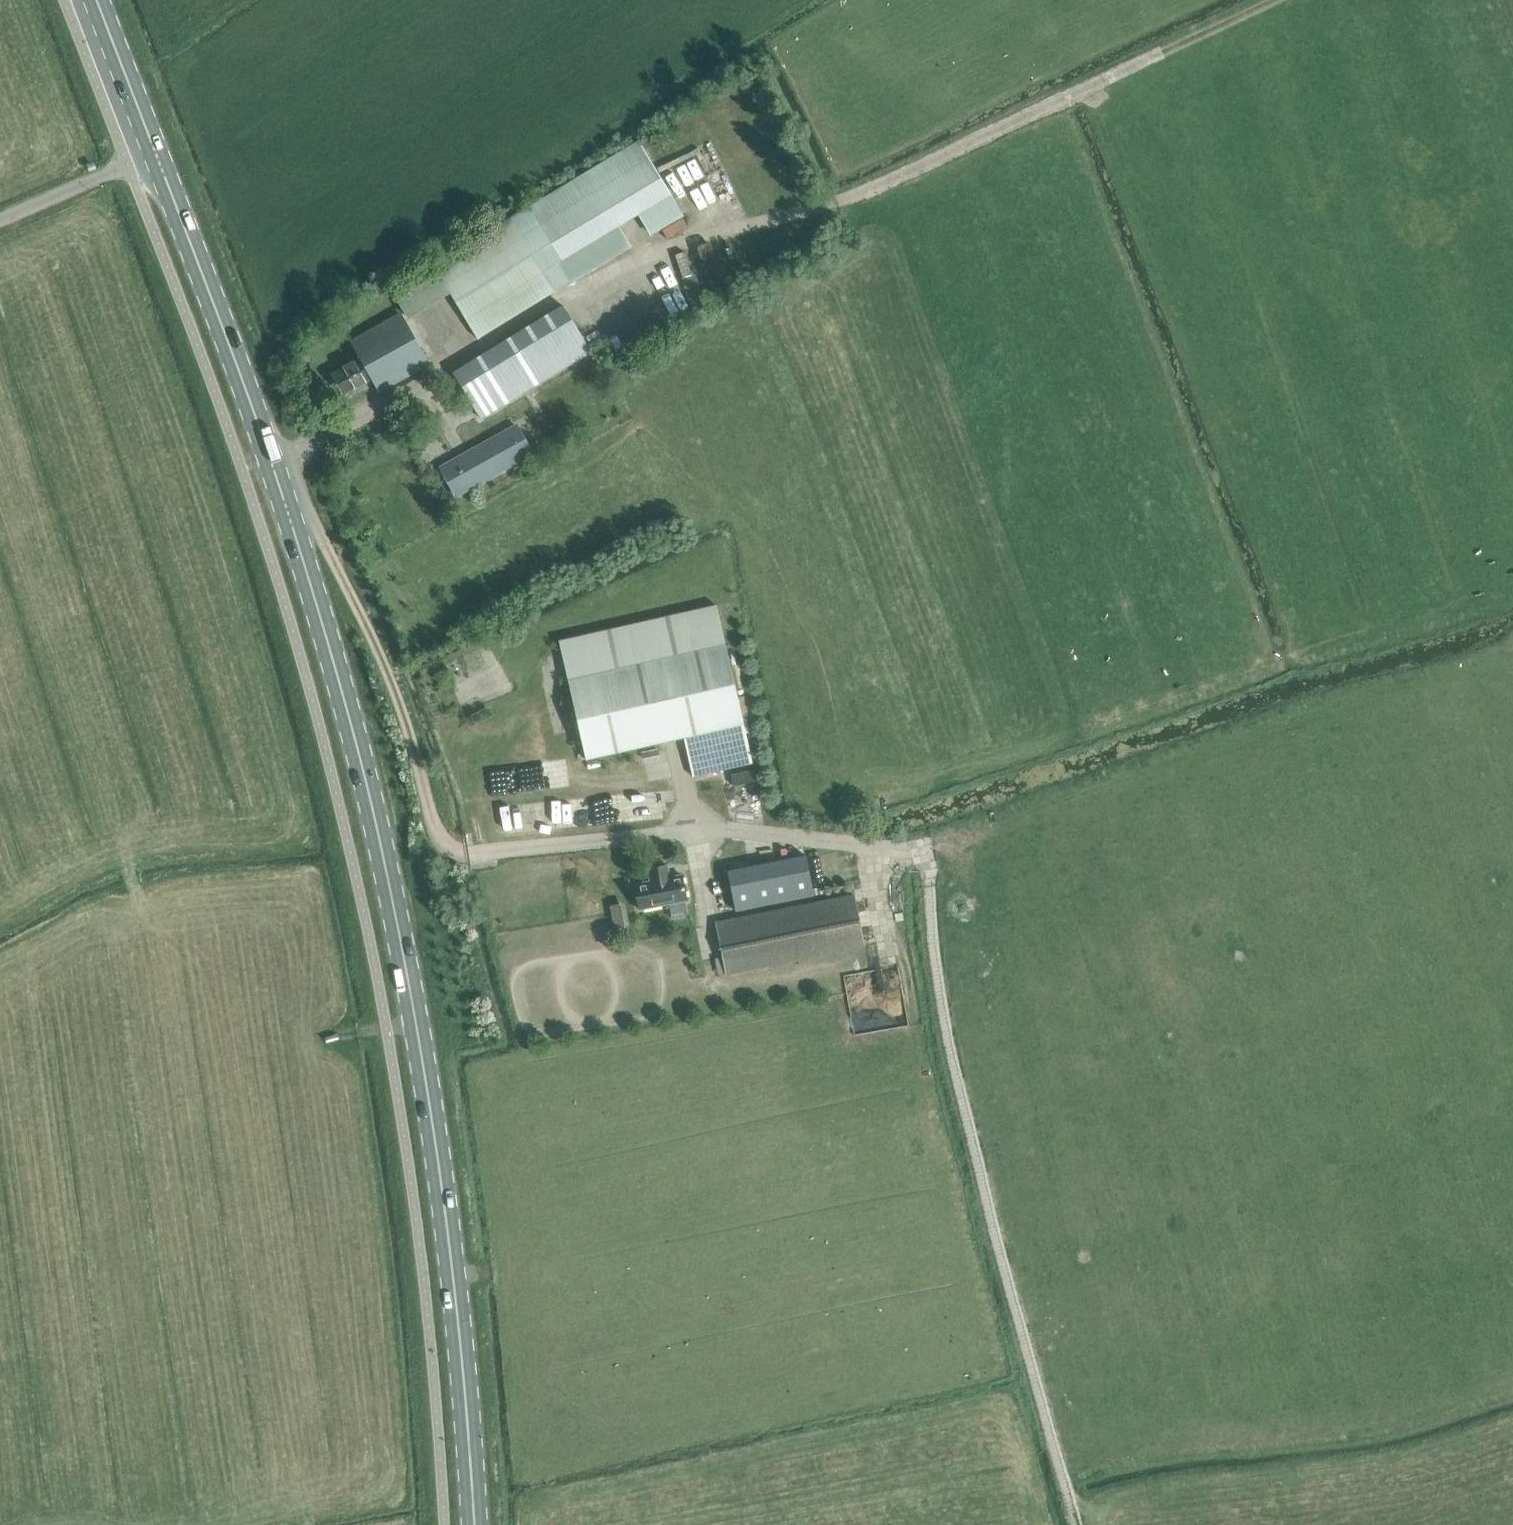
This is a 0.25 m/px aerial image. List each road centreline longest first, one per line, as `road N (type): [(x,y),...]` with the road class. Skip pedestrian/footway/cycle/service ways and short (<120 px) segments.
road 1 (primary): [(475,1524),(437,1150),(355,738),(253,404),(97,0)]
road 2 (track): [(1165,55),(833,211),(616,273),(441,372)]
road 3 (track): [(1076,1524),(945,1026),(928,859)]
road 4 (track): [(928,859),(934,843),(1497,662),(1512,649)]
road 5 (track): [(1165,55),(1279,0)]

